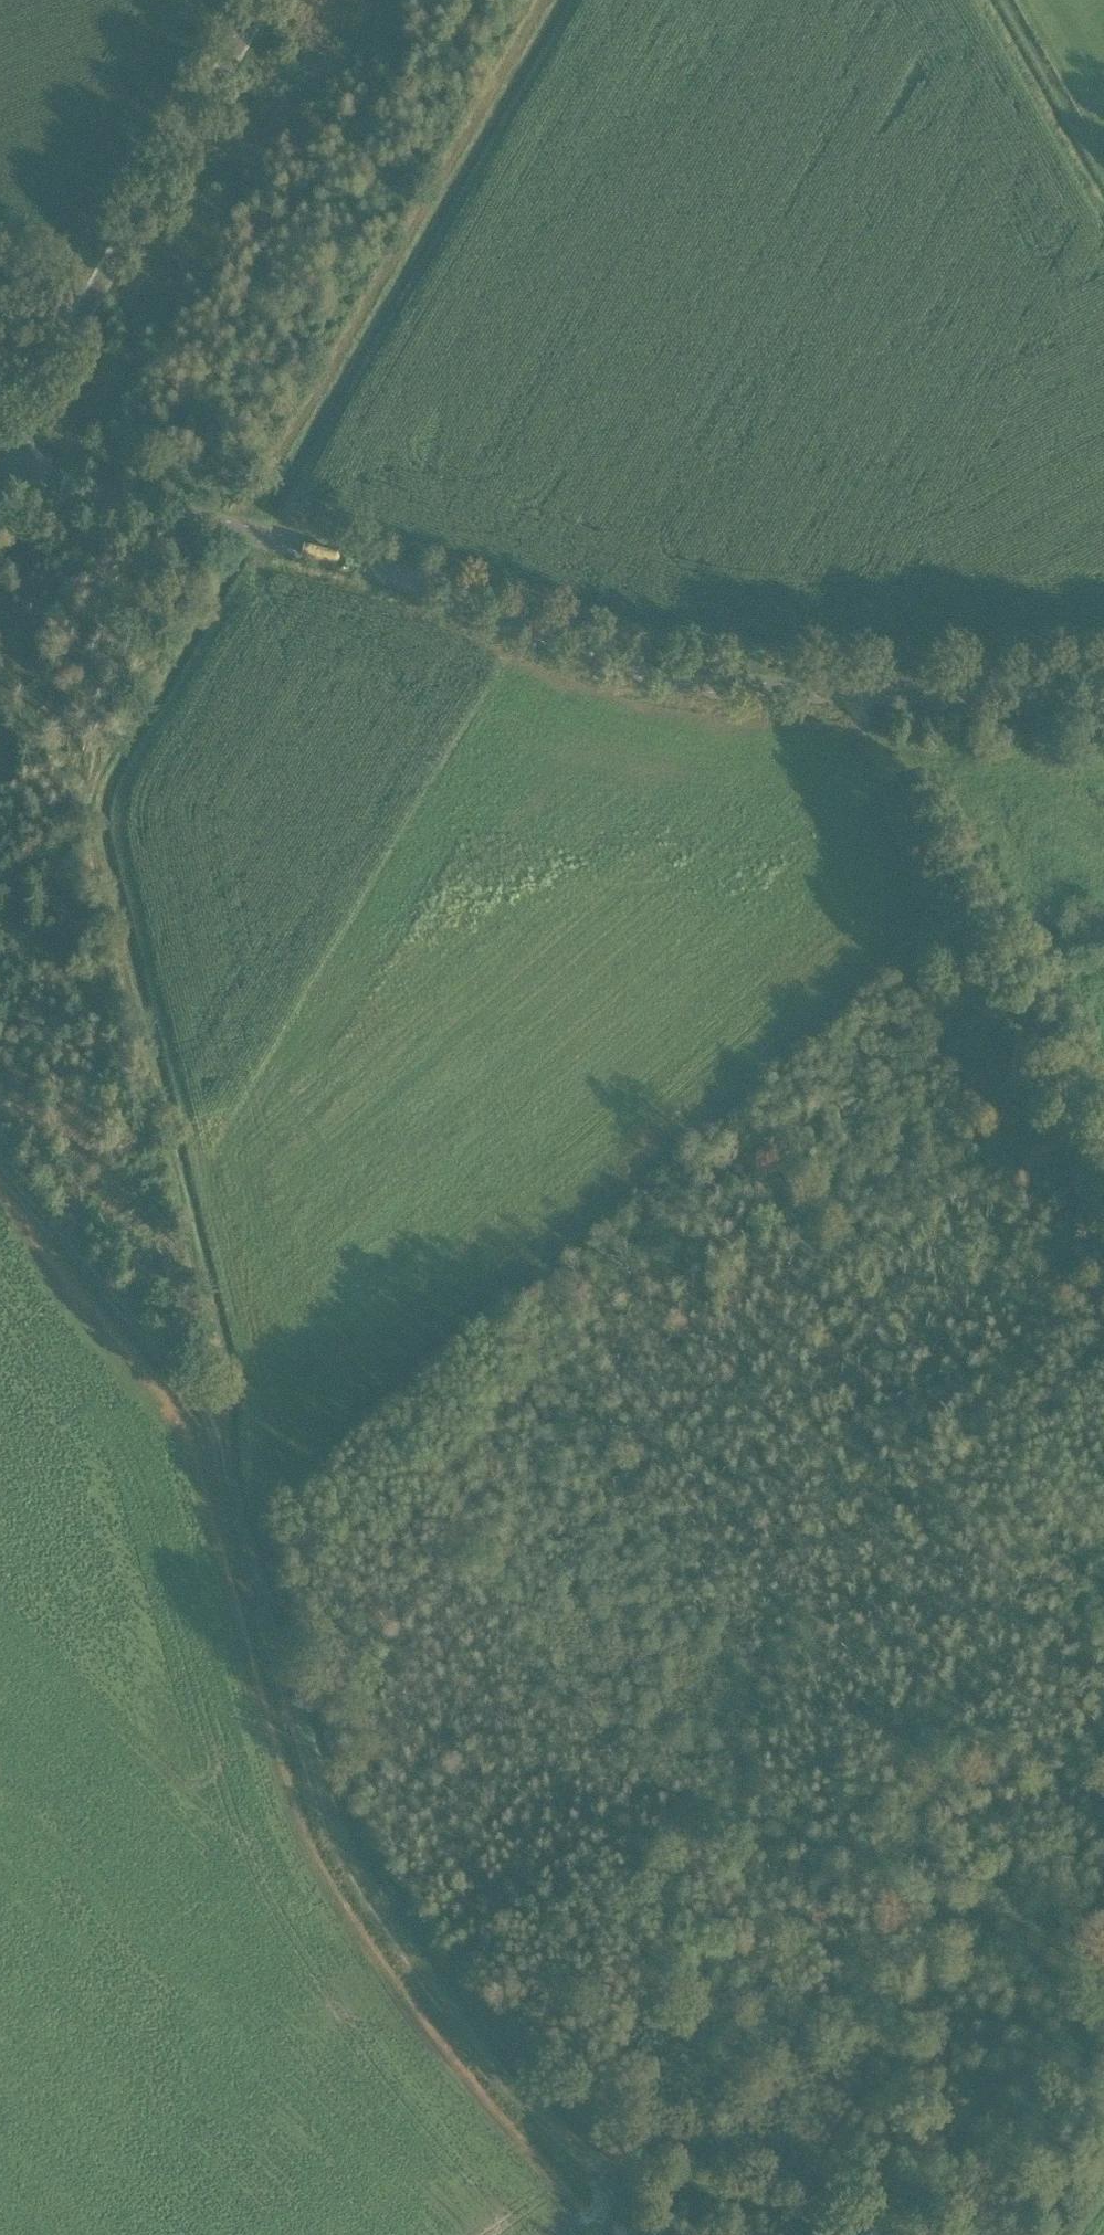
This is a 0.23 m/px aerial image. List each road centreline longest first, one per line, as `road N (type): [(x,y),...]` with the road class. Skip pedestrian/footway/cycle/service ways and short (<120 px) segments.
road 1 (track): [(0,1168),(207,1408),(218,1476),(345,1872),(572,2151),(619,2165)]
road 2 (unclassified): [(1103,697),(881,697),(683,682),(252,538),(0,470)]
road 3 (unclassified): [(0,467),(269,0)]
road 4 (track): [(619,2165),(867,2234)]

